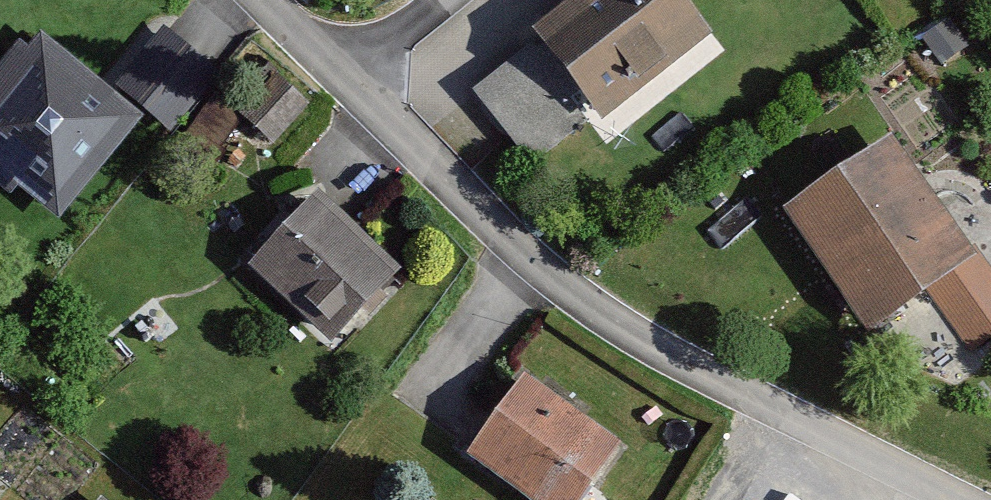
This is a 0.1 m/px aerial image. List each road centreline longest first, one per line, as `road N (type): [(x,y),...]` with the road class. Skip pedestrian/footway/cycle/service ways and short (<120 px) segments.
road 1 (residential): [(345,78),(531,264),(599,320),(922,499)]
road 2 (residential): [(345,78),(445,0)]

